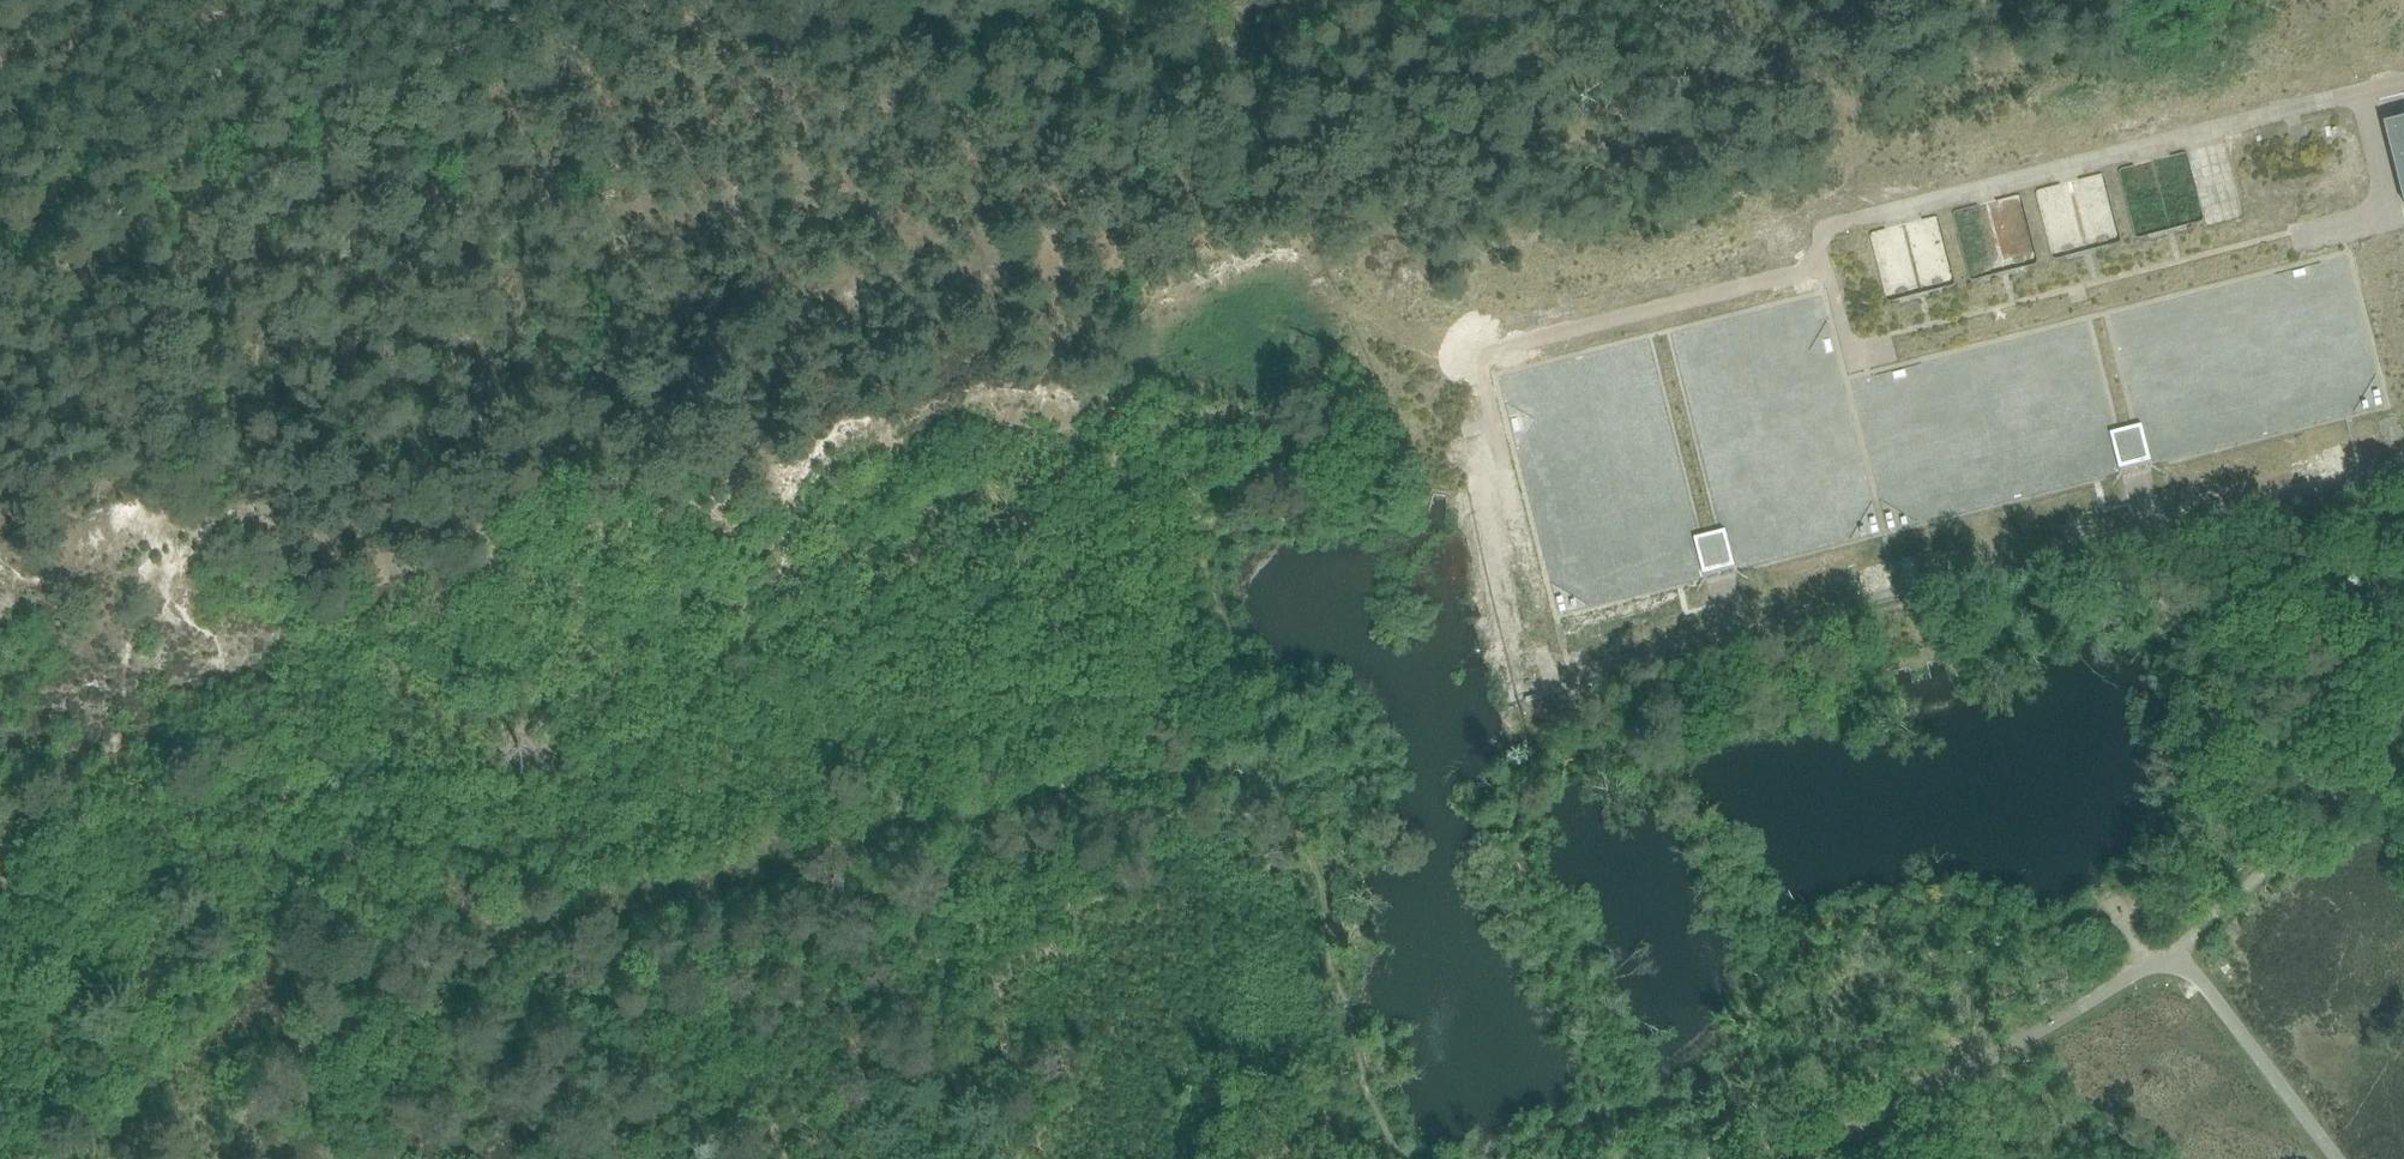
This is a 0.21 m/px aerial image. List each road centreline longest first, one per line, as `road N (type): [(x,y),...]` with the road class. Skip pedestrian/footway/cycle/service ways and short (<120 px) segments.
road 1 (track): [(1509,352),(1825,271)]
road 2 (track): [(1879,216),(1827,228),(1825,271),(1847,343),(1878,354)]

